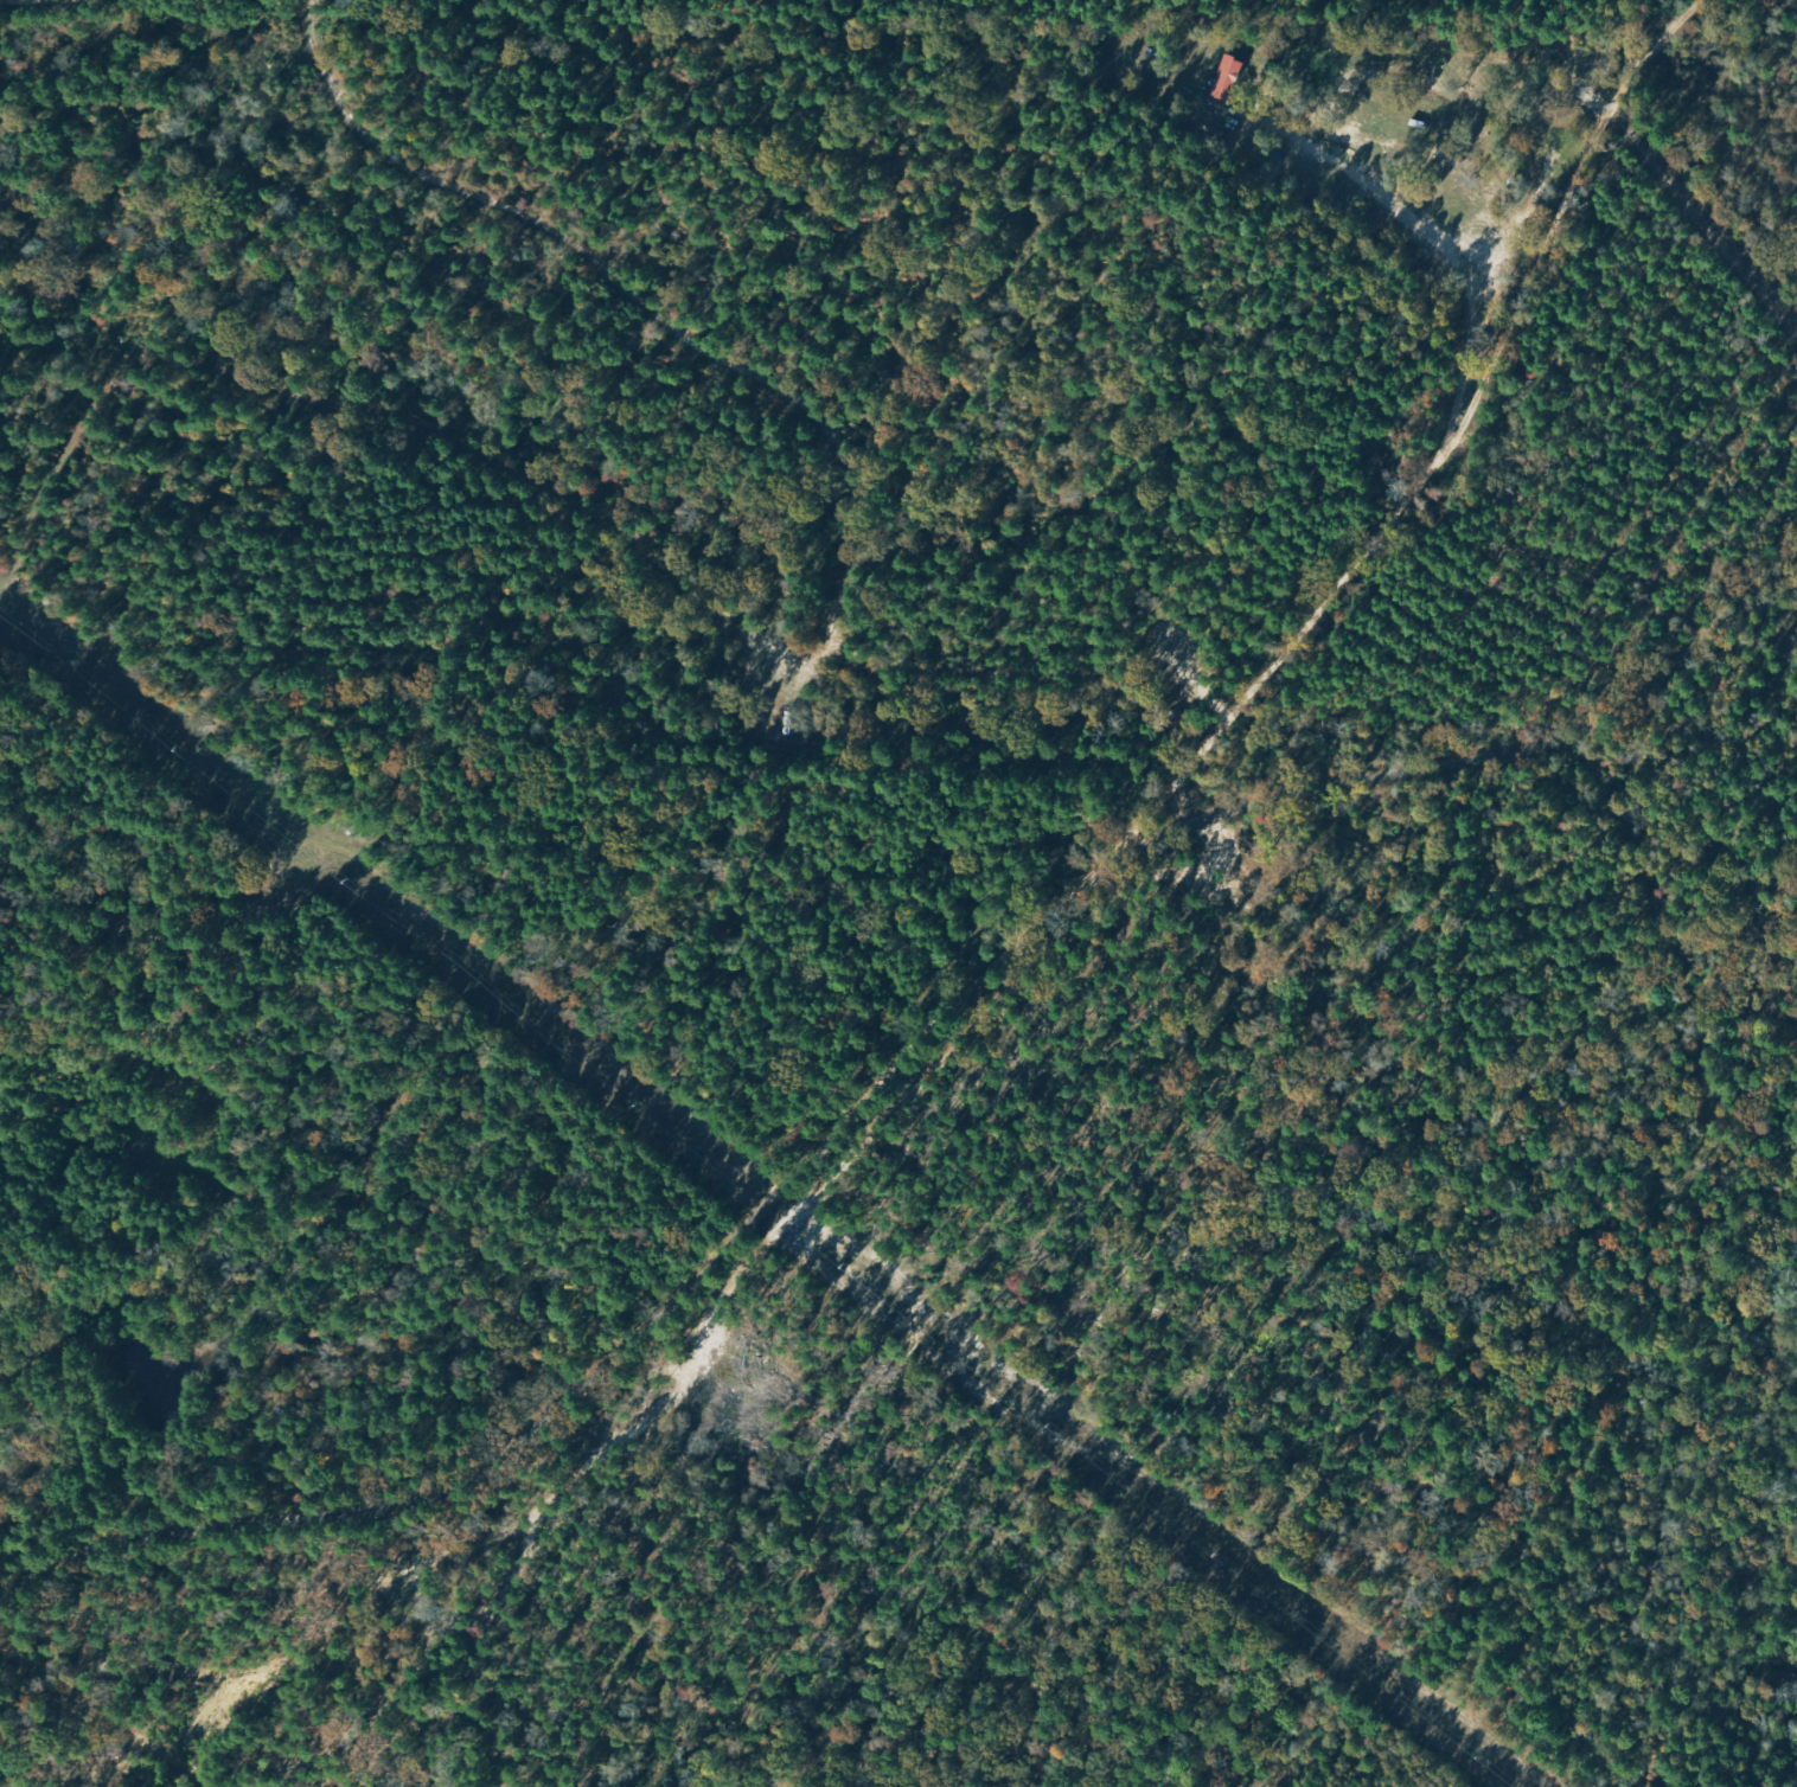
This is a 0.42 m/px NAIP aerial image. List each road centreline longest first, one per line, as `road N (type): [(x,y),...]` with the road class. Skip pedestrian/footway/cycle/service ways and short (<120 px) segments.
road 1 (residential): [(0,1601),(452,1472),(632,1345),(1111,876),(1224,798),(1632,672),(1764,575),(1796,560)]

